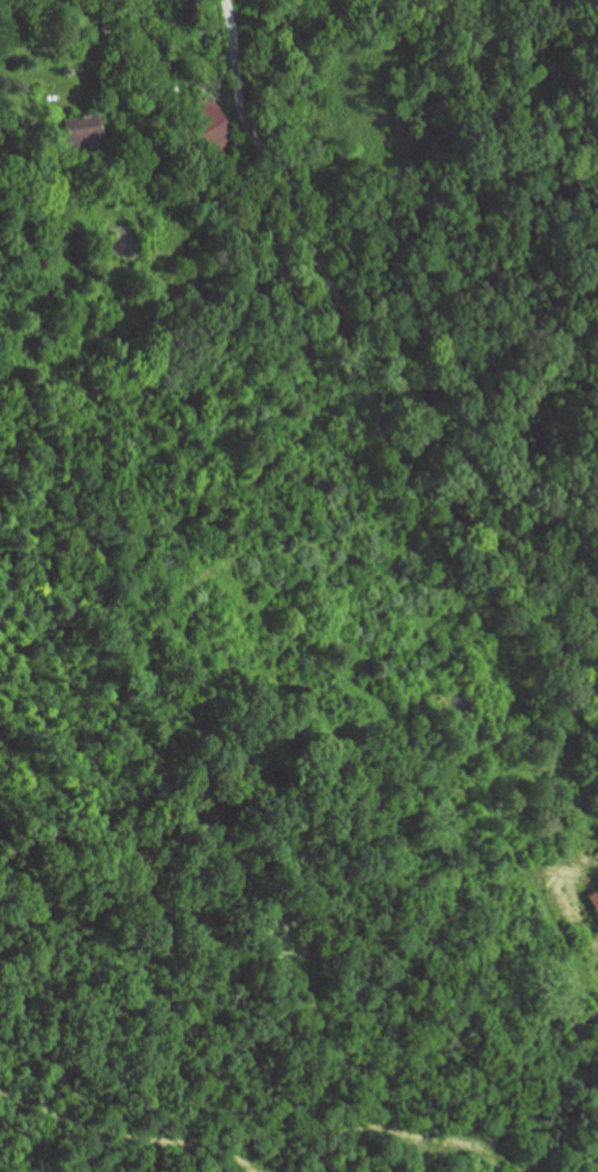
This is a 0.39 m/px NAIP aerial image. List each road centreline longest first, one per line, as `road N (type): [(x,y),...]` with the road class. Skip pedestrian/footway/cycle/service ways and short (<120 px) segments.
road 1 (track): [(50,0),(124,35),(216,98),(281,173),(359,334),(421,399),(597,686)]
road 2 (track): [(252,1171),(214,1153),(87,1130),(0,1091)]
road 3 (track): [(493,1171),(489,1149),(366,1128),(350,1129),(310,1171)]

